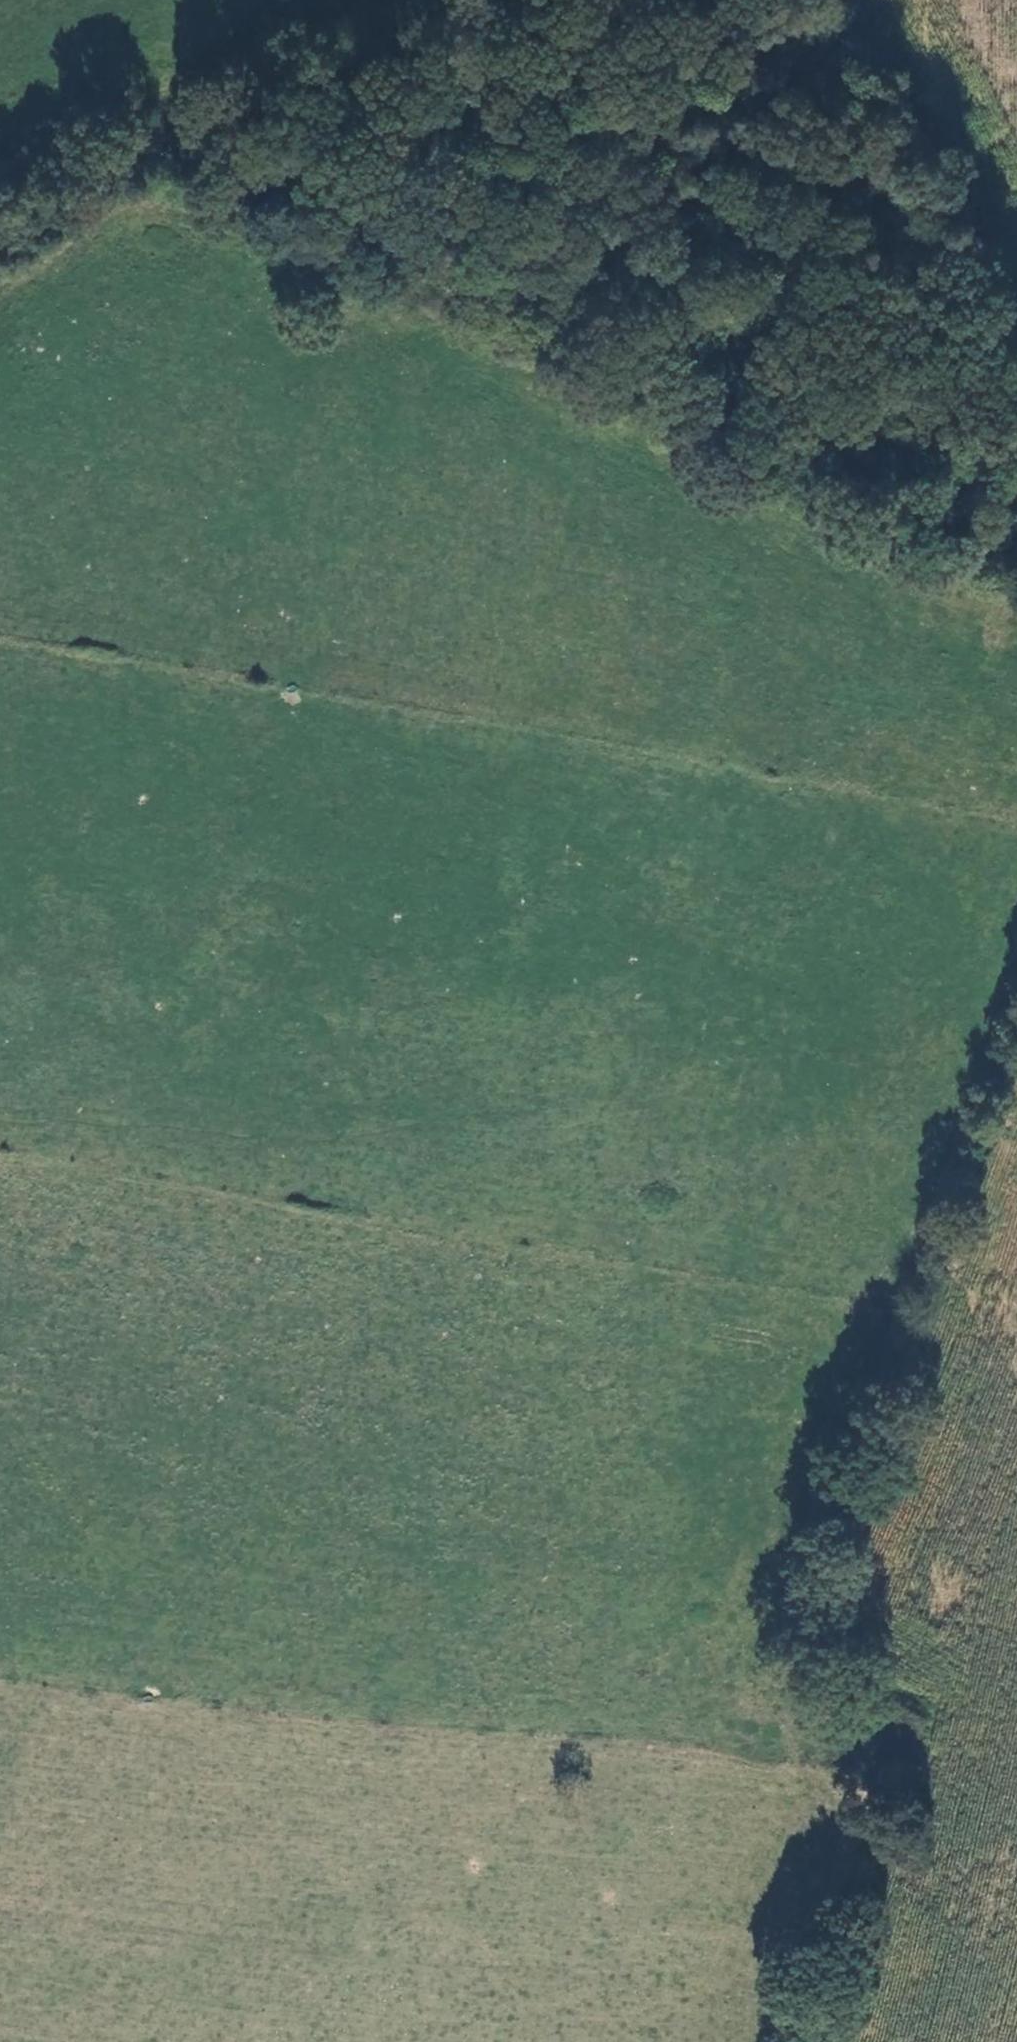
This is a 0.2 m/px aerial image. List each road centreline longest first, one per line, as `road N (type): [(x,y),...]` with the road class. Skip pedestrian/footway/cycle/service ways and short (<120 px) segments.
road 1 (track): [(537,0),(241,105),(0,218)]

